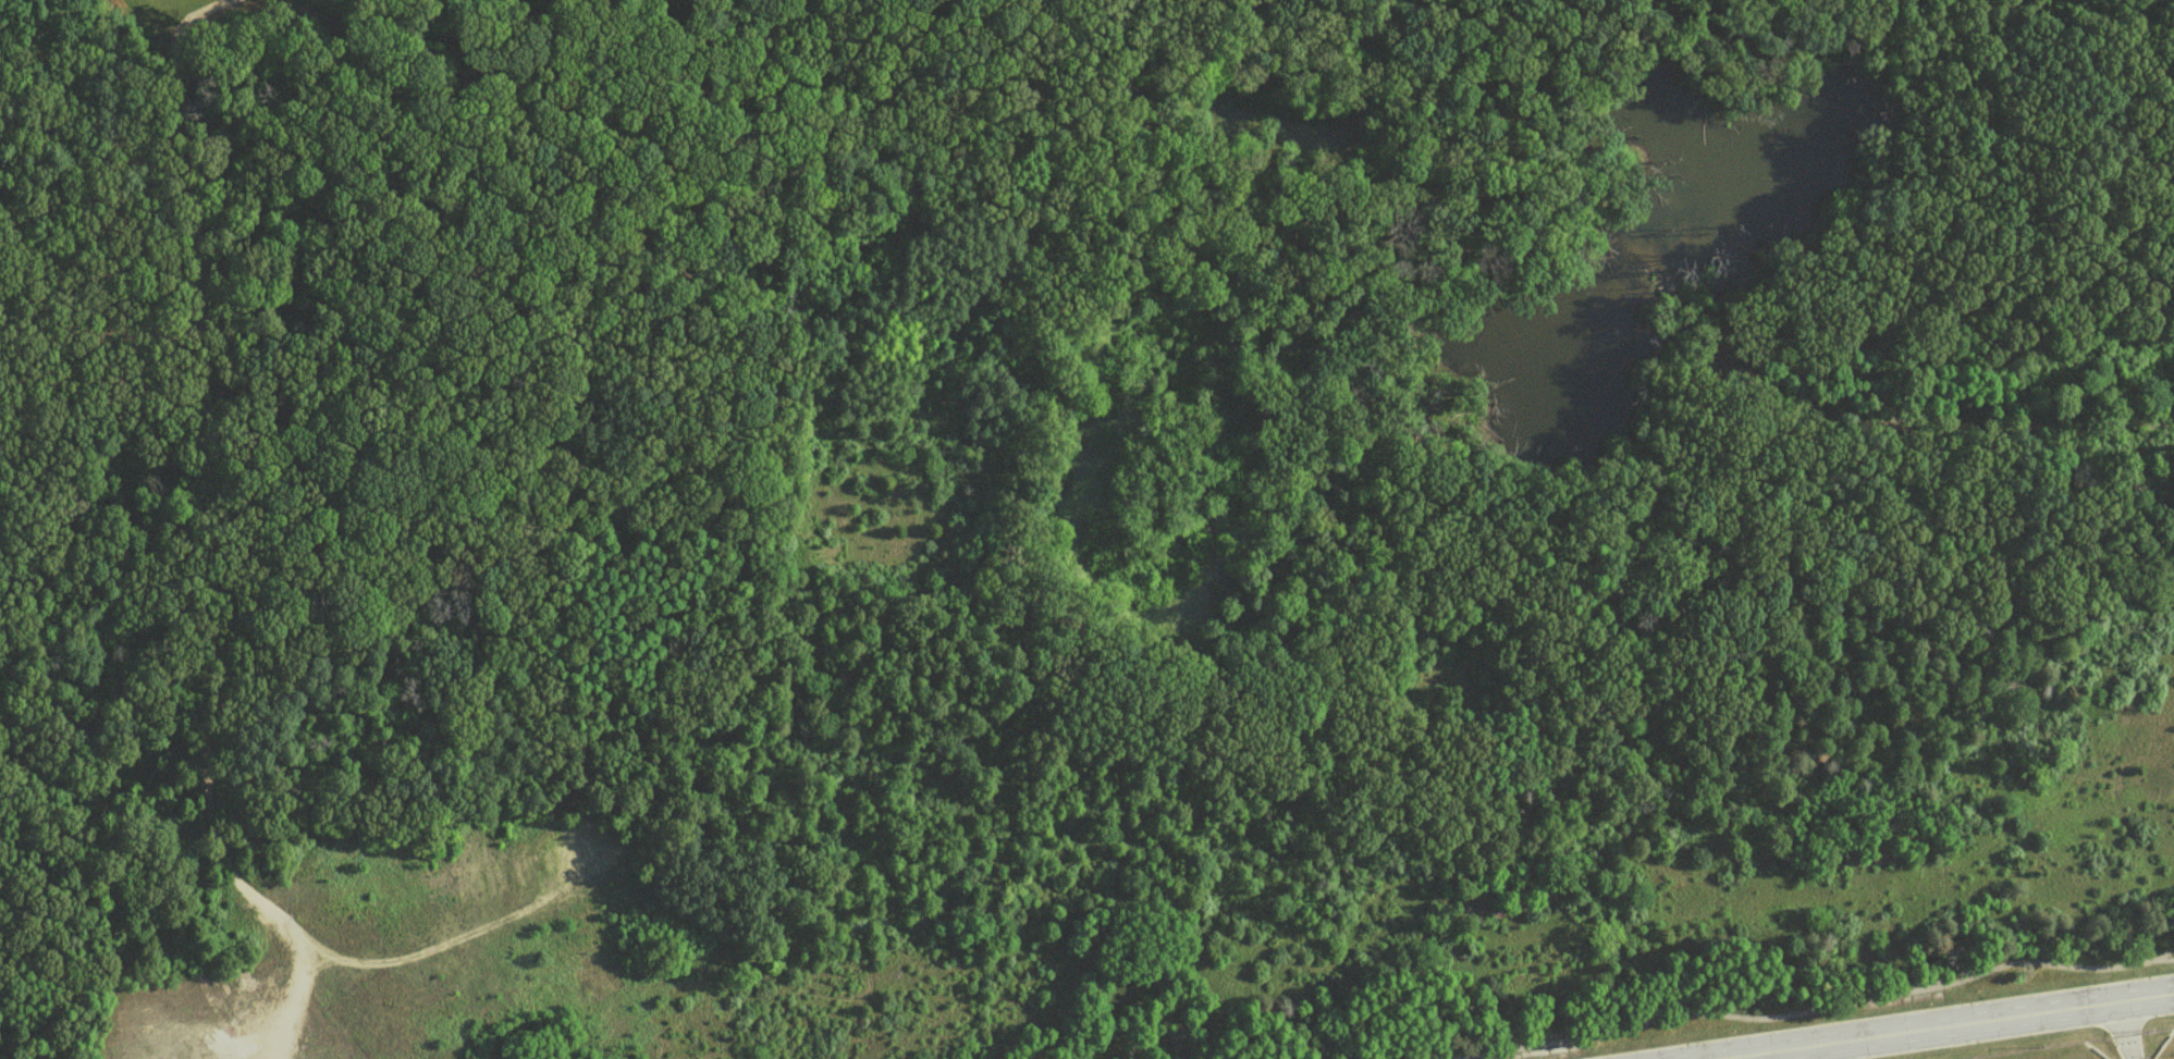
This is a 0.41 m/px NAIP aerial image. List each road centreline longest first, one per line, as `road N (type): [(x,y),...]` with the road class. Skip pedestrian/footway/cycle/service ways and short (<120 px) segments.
road 1 (secondary): [(1707,1058),(2173,992)]

